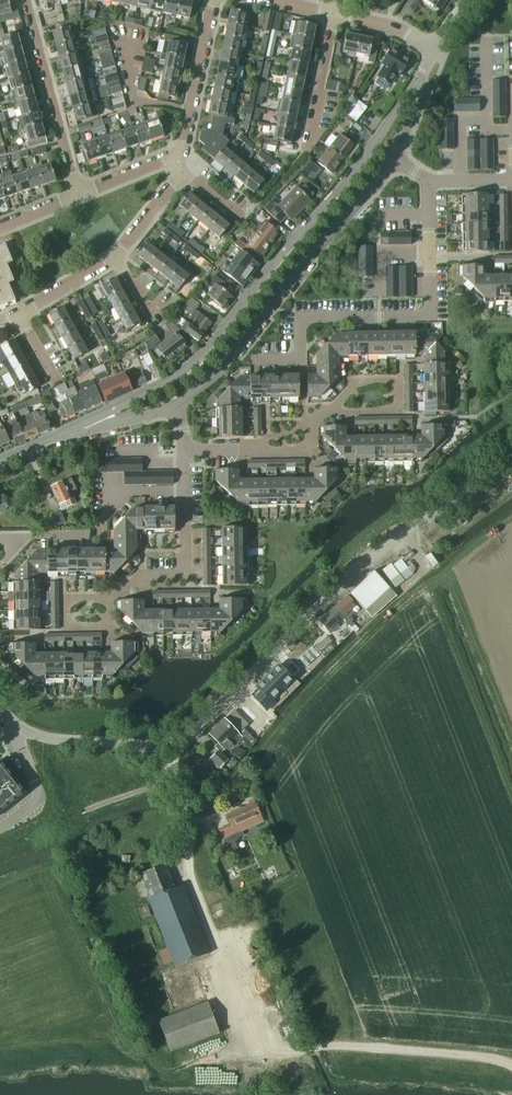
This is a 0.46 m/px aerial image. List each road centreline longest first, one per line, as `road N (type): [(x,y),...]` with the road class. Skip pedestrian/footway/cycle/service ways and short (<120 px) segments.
road 1 (unclassified): [(0,711),(29,734),(50,739),(161,744),(181,737),(367,563),(511,450)]
road 2 (residential): [(85,421),(154,389),(203,354),(347,179),(413,82)]
road 3 (unclassified): [(171,405),(215,377),(392,156)]
road 4 (residential): [(301,360),(307,318),(419,316),(431,301),(428,179)]
road 5 (track): [(511,1060),(357,1045),(259,1047),(250,1032)]
road 6 (residential): [(185,491),(122,490),(100,519),(100,535),(8,543)]
road 7 (residential): [(75,195),(25,0)]
road 8 (residential): [(106,599),(143,571),(187,570),(185,491)]
road 9 (residential): [(178,159),(214,0)]
road 10 (residential): [(184,449),(308,448),(310,421)]
road 11 (residential): [(305,149),(334,13)]
road 12 (residential): [(329,411),(391,410),(398,403),(397,384),(350,386)]

